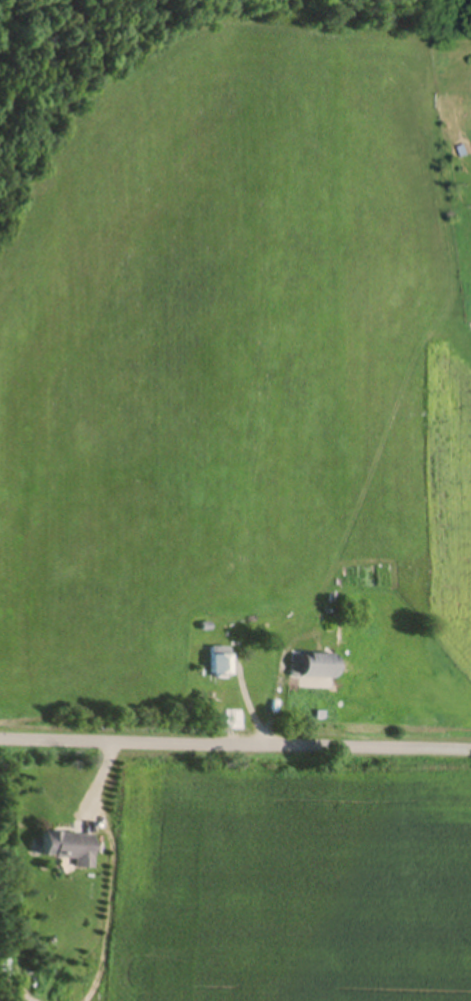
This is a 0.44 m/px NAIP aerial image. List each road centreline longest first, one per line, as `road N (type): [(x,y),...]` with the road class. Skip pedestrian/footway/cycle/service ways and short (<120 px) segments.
road 1 (residential): [(0,742),(470,750)]

